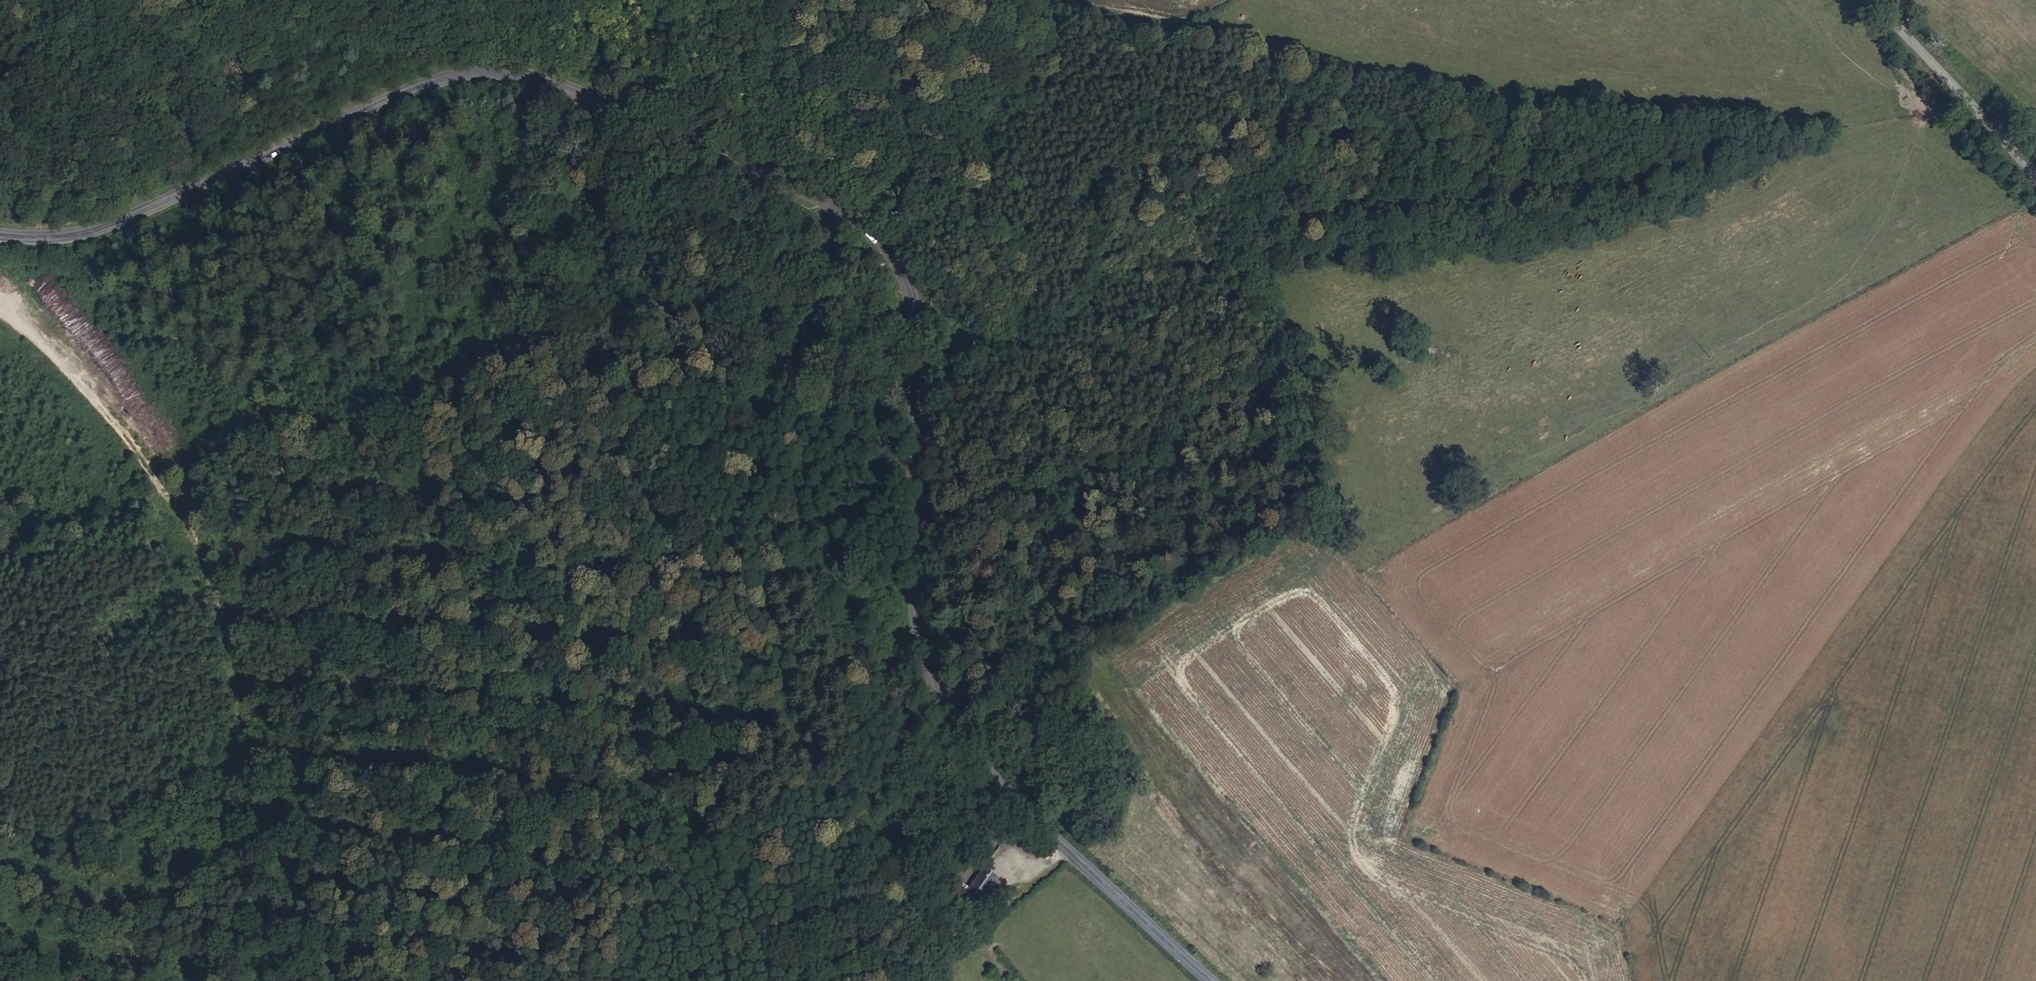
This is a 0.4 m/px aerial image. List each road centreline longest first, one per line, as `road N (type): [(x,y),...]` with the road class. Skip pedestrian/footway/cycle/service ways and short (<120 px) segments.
road 1 (secondary): [(0,235),(64,237),(112,224),(364,111),(485,72),(532,78),(620,111),(848,221),(875,247),(901,302),(913,596),(932,680),(966,740),(1083,864),(1210,980)]
road 2 (tertiary): [(2035,173),(1876,0)]

